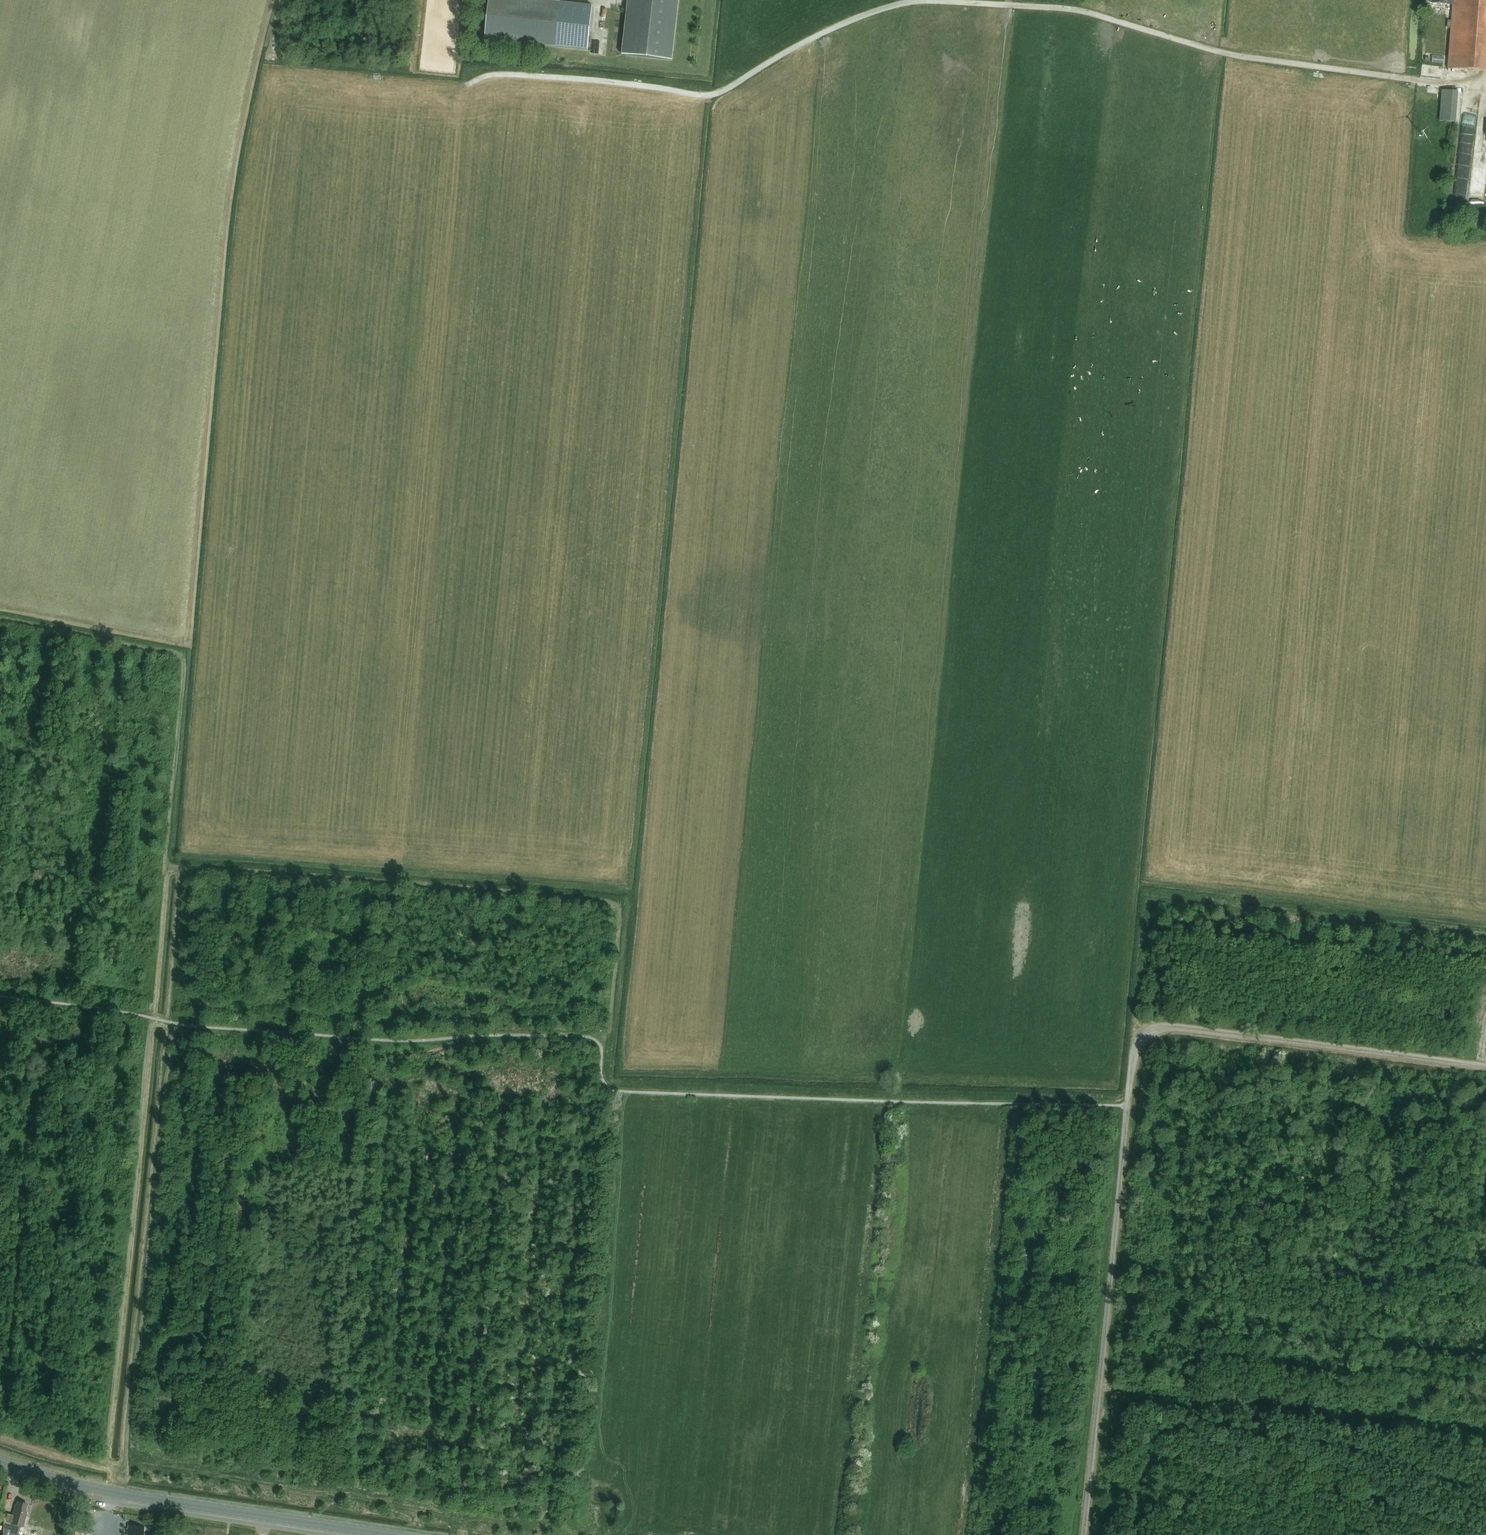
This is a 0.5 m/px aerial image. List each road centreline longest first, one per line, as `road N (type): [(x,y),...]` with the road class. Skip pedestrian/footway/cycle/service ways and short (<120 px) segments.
road 1 (track): [(1086,1534),(1142,1031)]
road 2 (tertiary): [(389,1534),(107,1493),(0,1462)]

